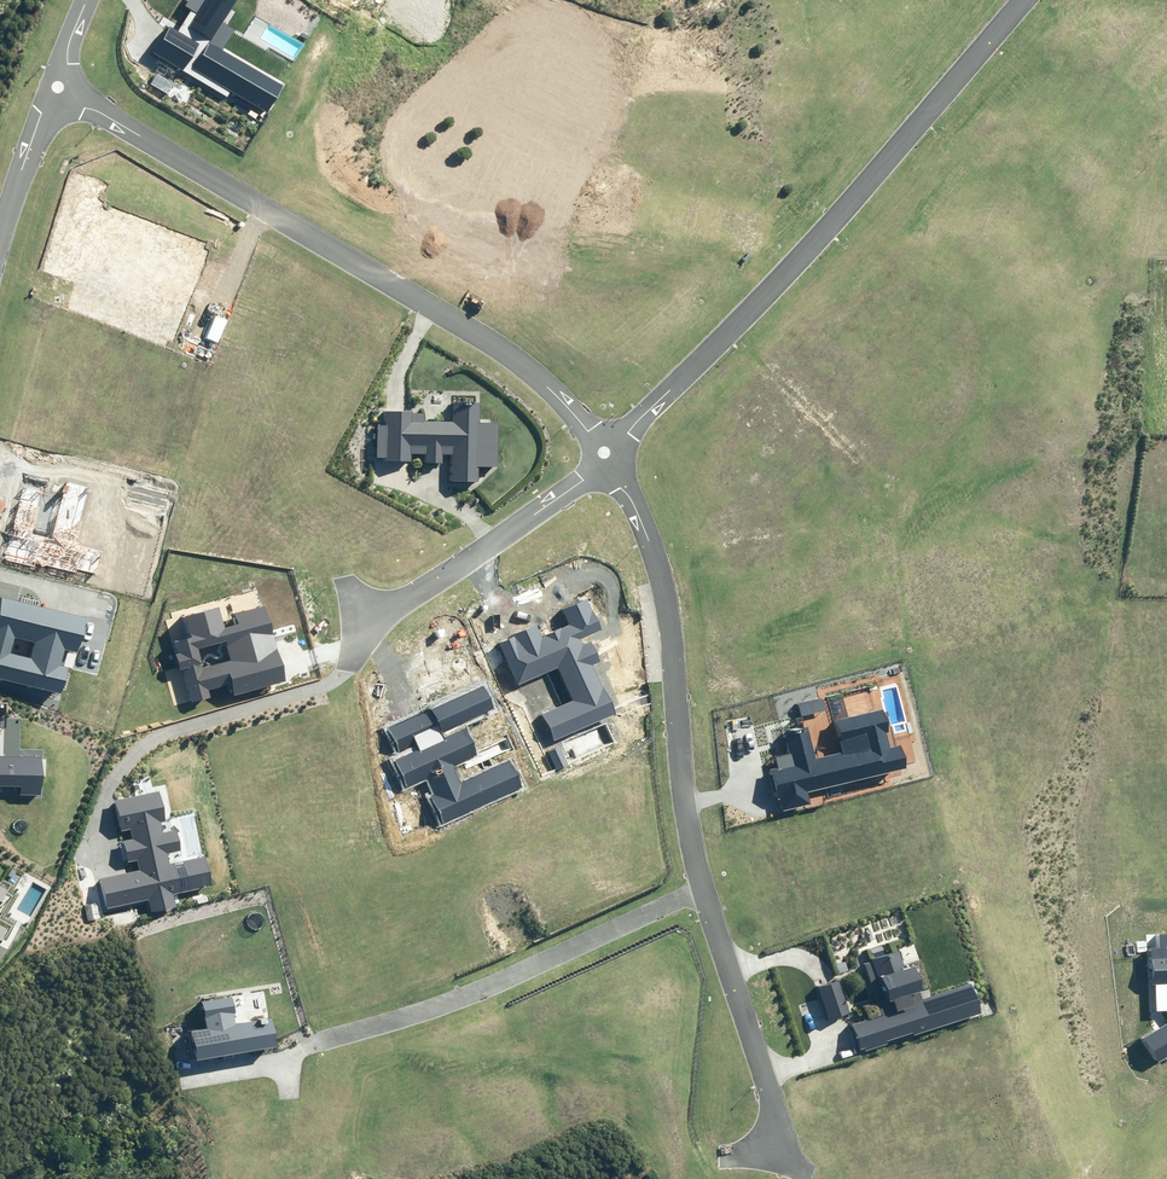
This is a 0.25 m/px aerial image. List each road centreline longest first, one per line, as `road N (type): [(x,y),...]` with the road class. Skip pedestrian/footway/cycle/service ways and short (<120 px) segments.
road 1 (residential): [(78,110),(470,336),(566,405),(595,443)]
road 2 (residential): [(616,444),(1029,0)]
road 3 (residential): [(616,479),(633,505),(643,544),(661,668),(663,789),(687,887)]
road 4 (residential): [(329,1038),(473,990),(687,887)]
road 5 (residential): [(687,887),(756,1100),(745,1152)]
road 6 (residential): [(403,606),(591,476)]
road 7 (residential): [(403,606),(375,609),(349,595),(348,669),(382,627)]
road 8 (residential): [(51,119),(0,237)]

